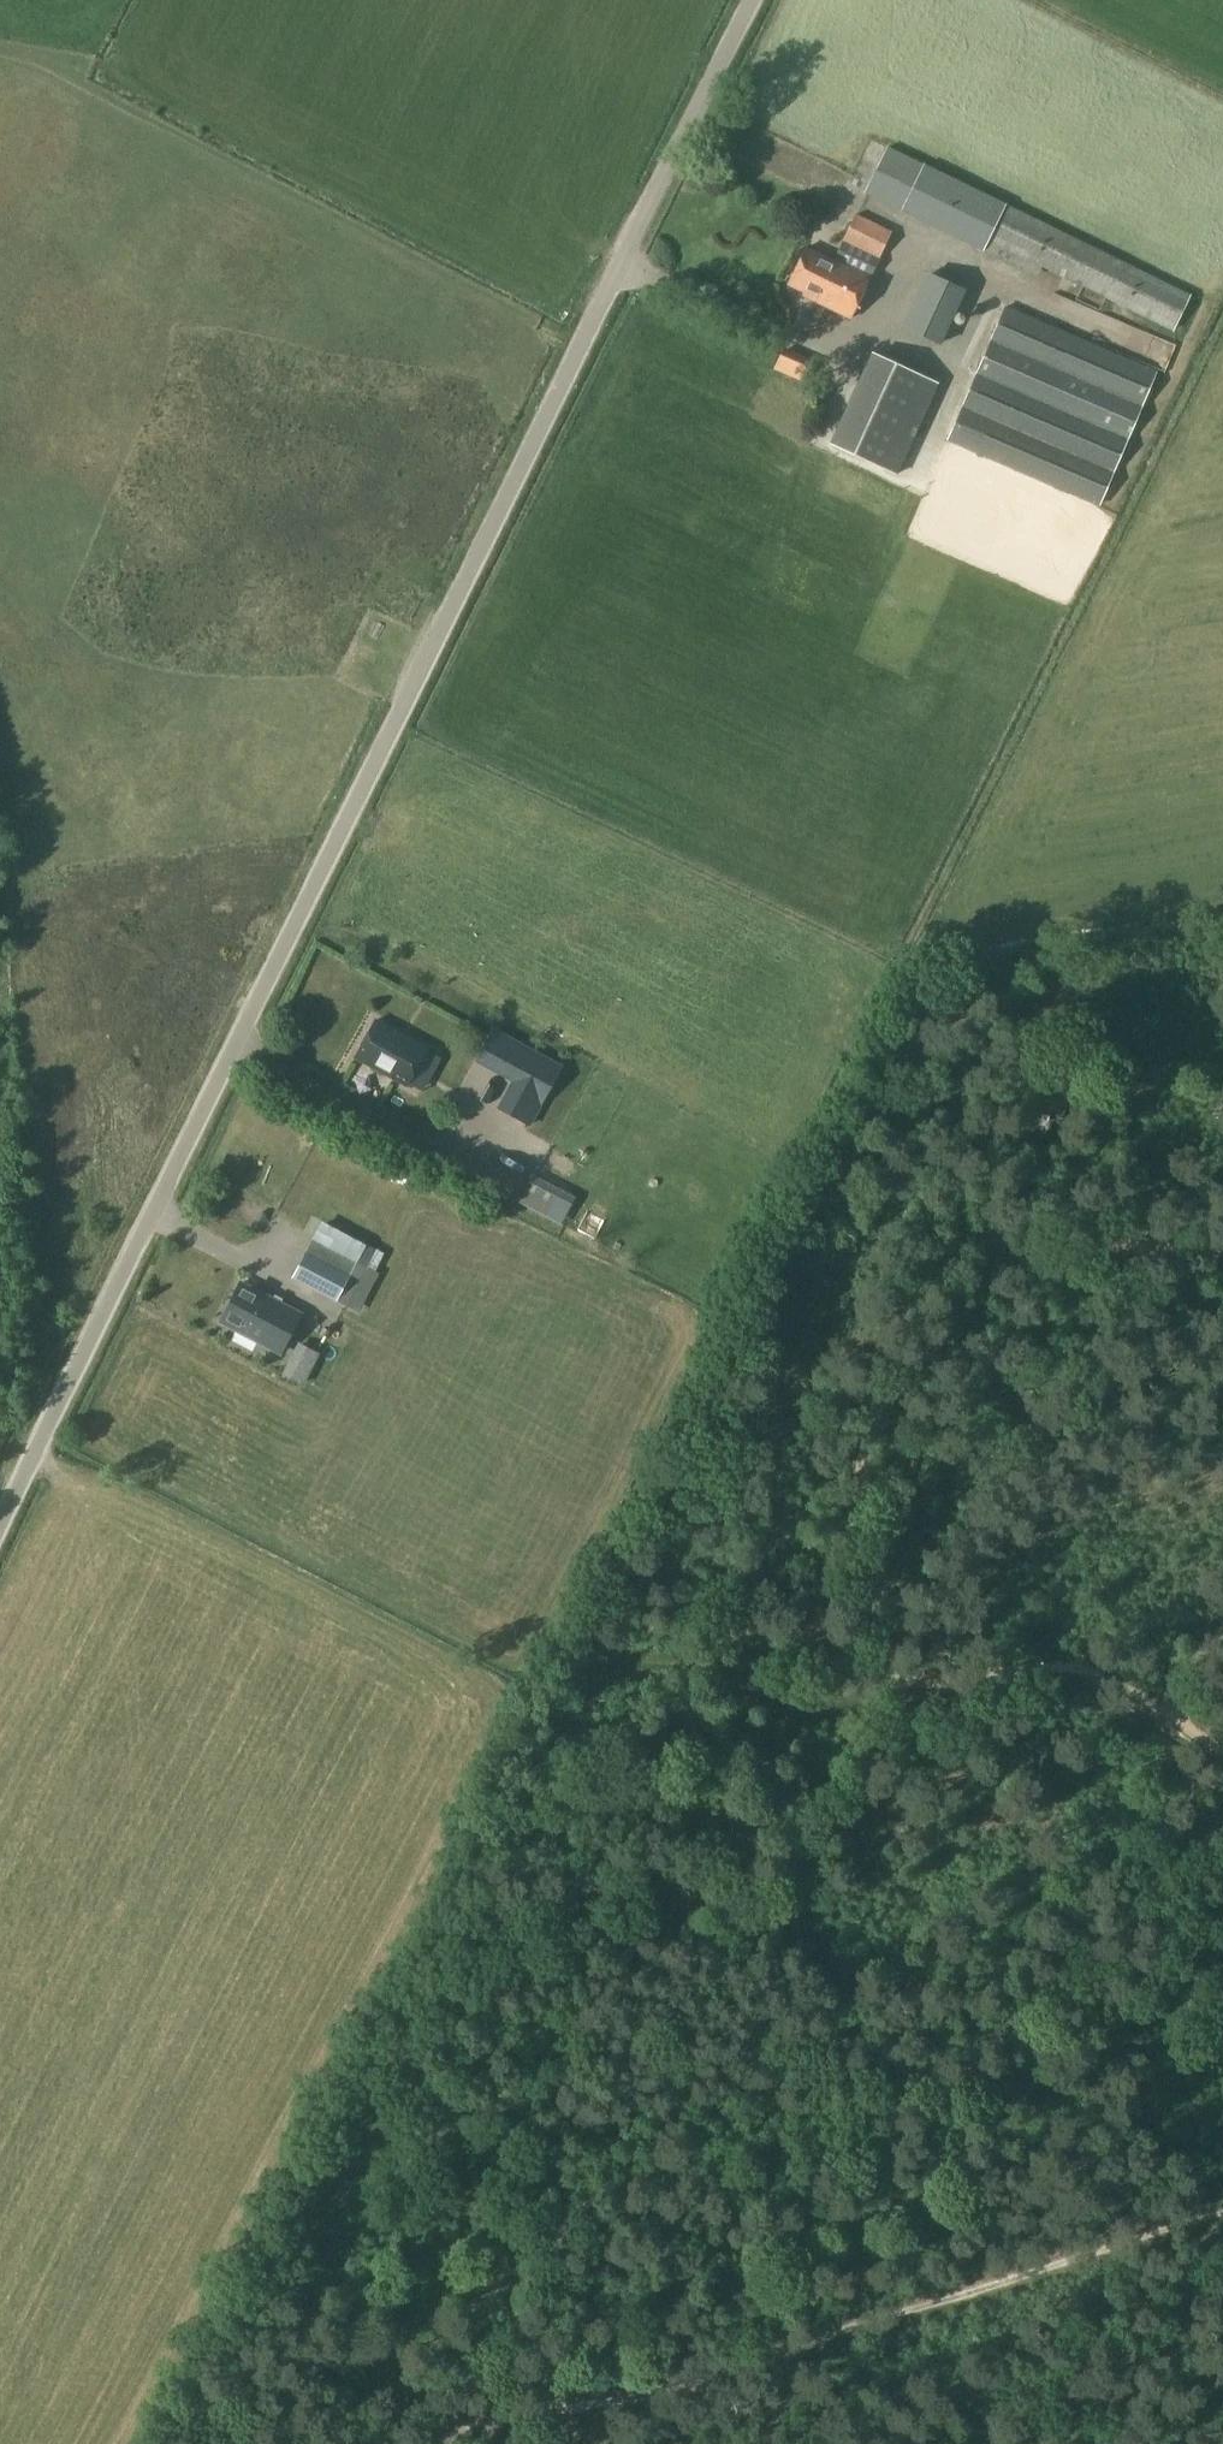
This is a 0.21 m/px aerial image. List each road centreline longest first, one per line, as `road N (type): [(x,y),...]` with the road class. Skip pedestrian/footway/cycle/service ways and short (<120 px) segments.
road 1 (unclassified): [(0,1519),(754,0)]

